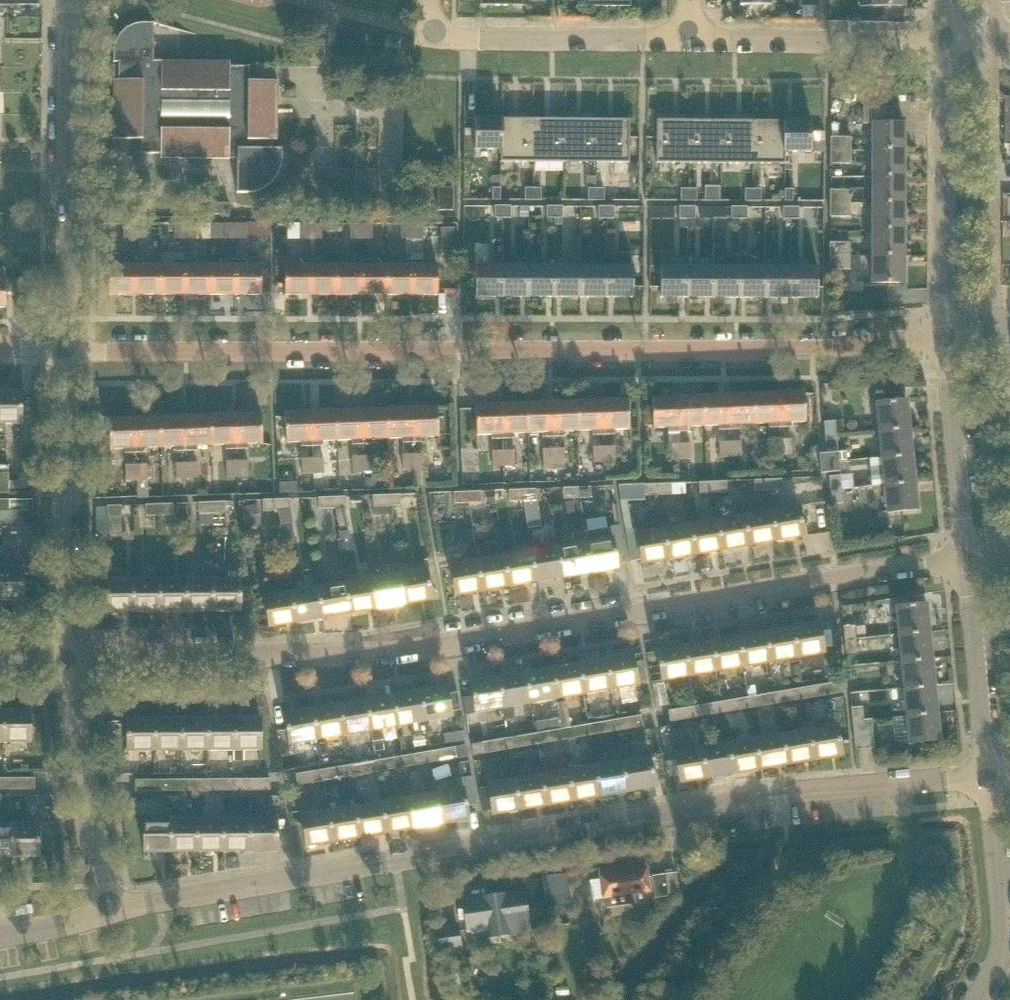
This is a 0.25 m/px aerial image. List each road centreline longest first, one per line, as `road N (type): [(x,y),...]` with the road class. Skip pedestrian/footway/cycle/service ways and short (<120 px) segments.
road 1 (residential): [(64,658),(390,655),(966,560)]
road 2 (tertiary): [(109,913),(778,796),(987,777)]
road 3 (residential): [(64,349),(813,350),(946,337)]
road 4 (unclassified): [(64,349),(70,0)]
road 5 (unclassified): [(64,658),(64,349)]
road 6 (tertiary): [(946,337),(948,41)]
road 7 (residential): [(429,34),(689,40)]
road 8 (residential): [(689,40),(948,41)]
road 9 (unclassified): [(109,913),(64,658)]
road 10 (unclassified): [(976,999),(995,969),(1003,932),(987,777)]
road 11 (tertiary): [(966,560),(946,337)]
road 12 (tertiary): [(987,777),(966,560)]

